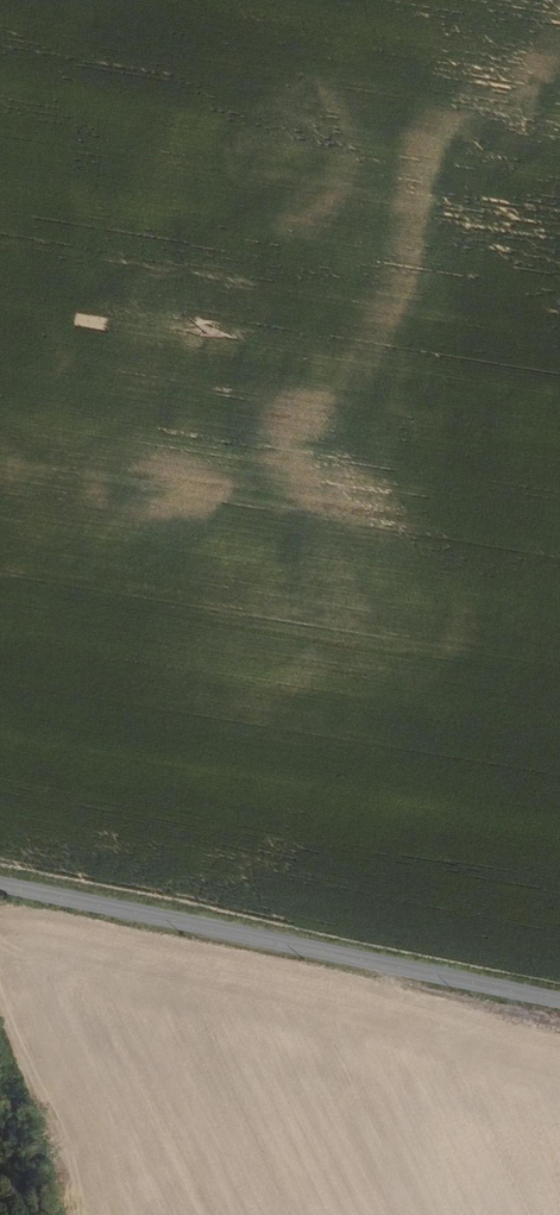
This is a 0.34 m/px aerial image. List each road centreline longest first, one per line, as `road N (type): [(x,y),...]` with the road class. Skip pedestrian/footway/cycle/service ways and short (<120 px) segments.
road 1 (tertiary): [(559,1003),(0,885)]

